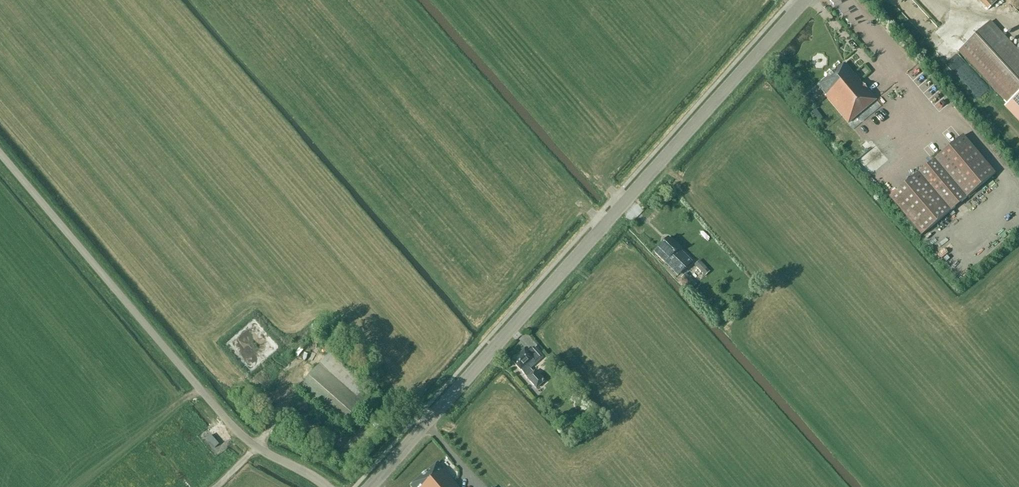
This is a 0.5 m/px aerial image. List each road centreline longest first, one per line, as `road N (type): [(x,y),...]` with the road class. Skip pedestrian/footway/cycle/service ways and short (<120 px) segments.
road 1 (tertiary): [(368,486),(803,0)]
road 2 (unclassified): [(0,154),(255,448),(326,486)]

